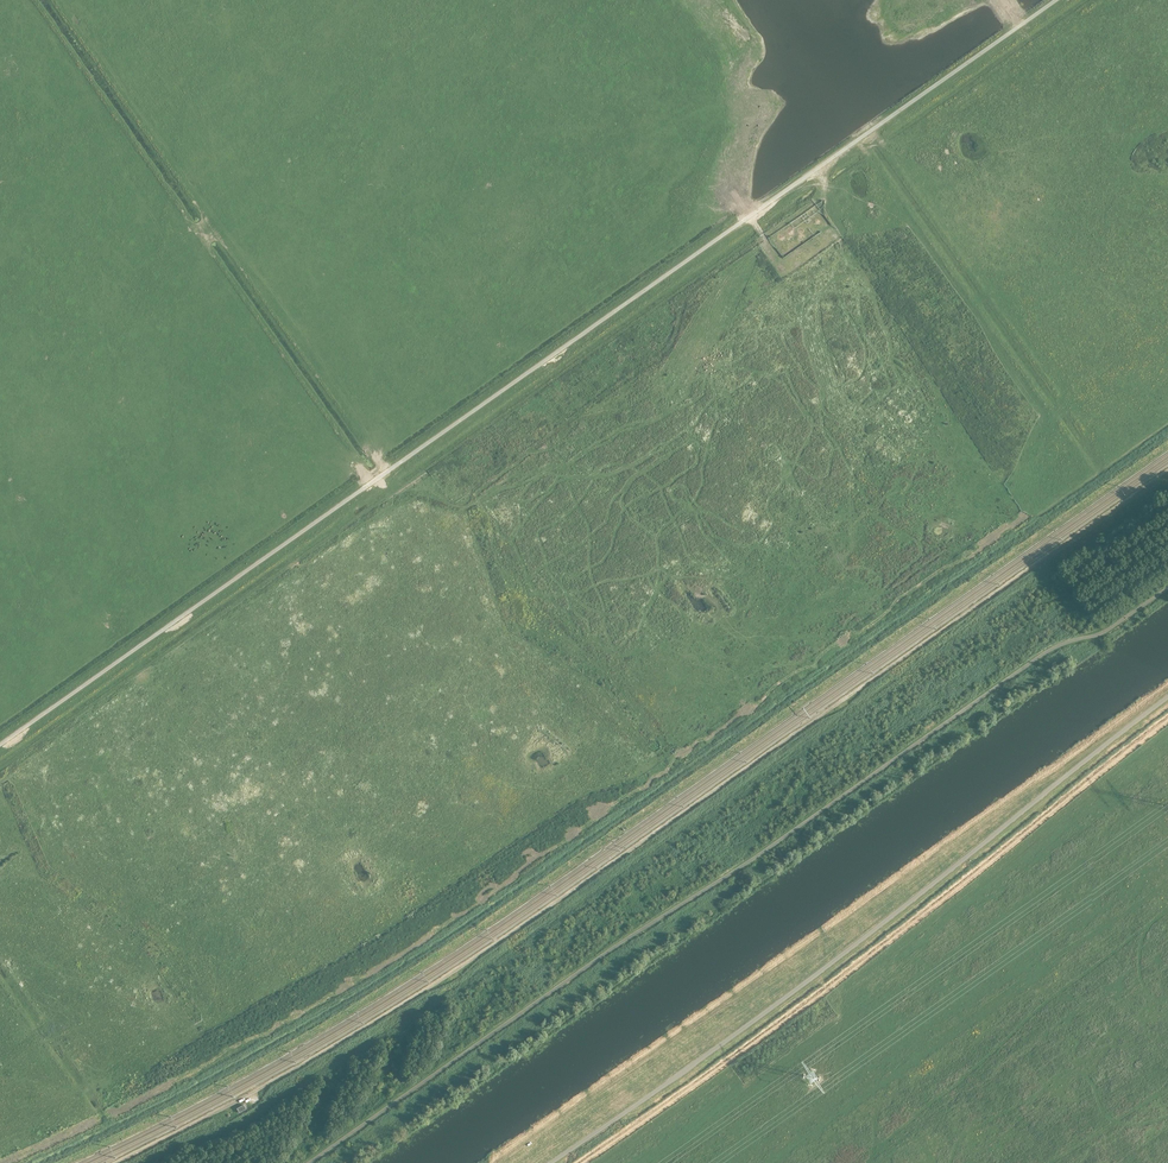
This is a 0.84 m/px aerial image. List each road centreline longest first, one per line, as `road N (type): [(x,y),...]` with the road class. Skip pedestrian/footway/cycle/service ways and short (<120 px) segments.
road 1 (track): [(0,746),(1057,0)]
road 2 (track): [(116,1162),(307,1063),(475,959),(1167,473)]
road 3 (tertiary): [(555,1162),(791,995),(1167,700)]

